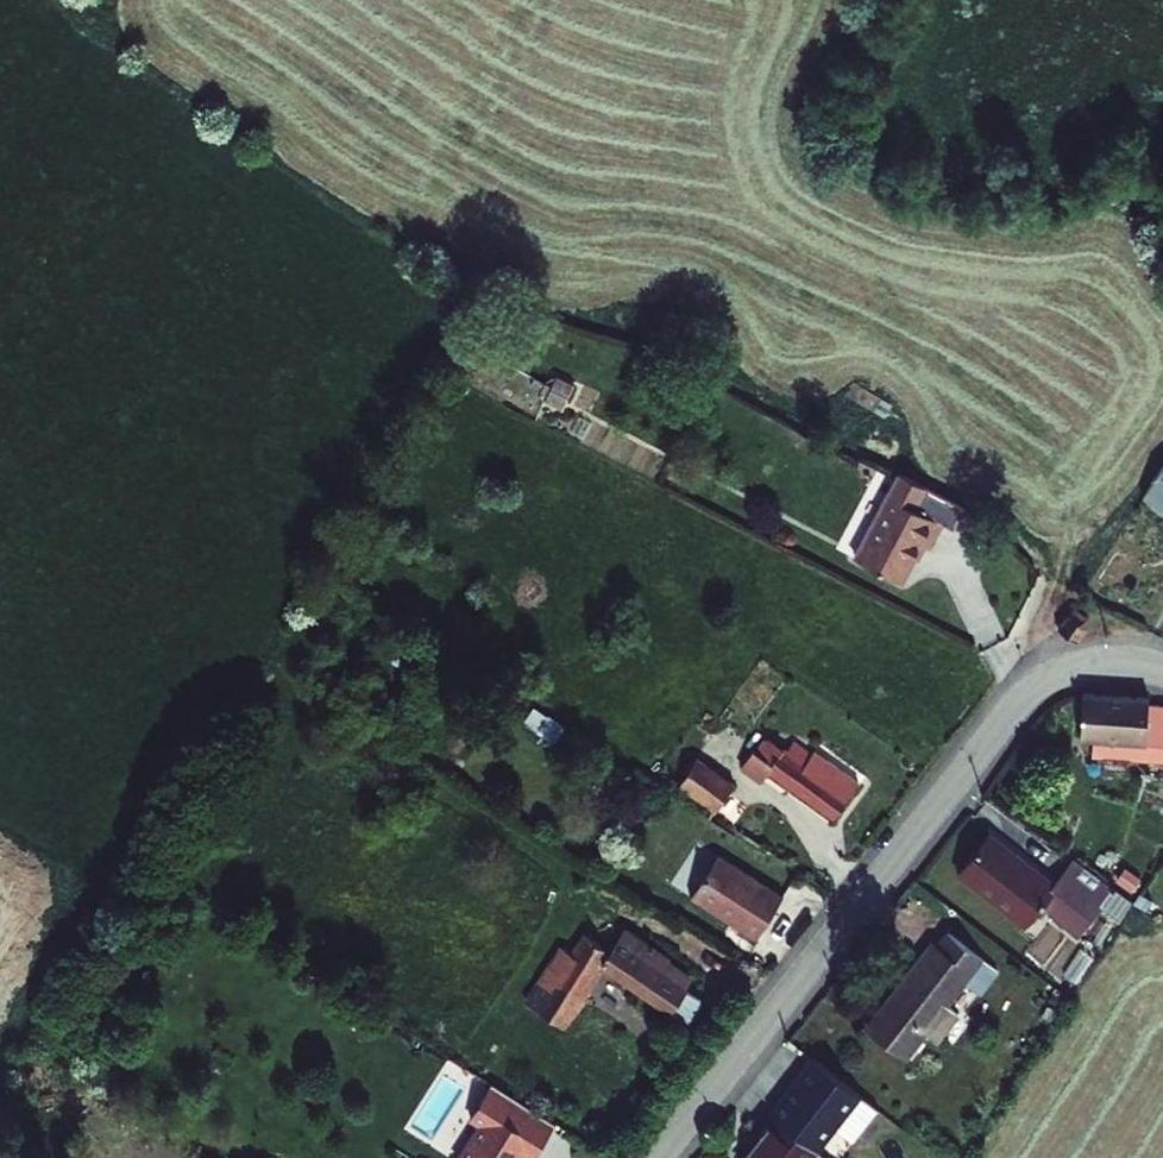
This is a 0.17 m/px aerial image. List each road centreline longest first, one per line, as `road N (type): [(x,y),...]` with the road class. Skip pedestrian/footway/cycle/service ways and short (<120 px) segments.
road 1 (residential): [(660,1157),(1031,690),(1064,671),(1106,662),(1162,668)]

